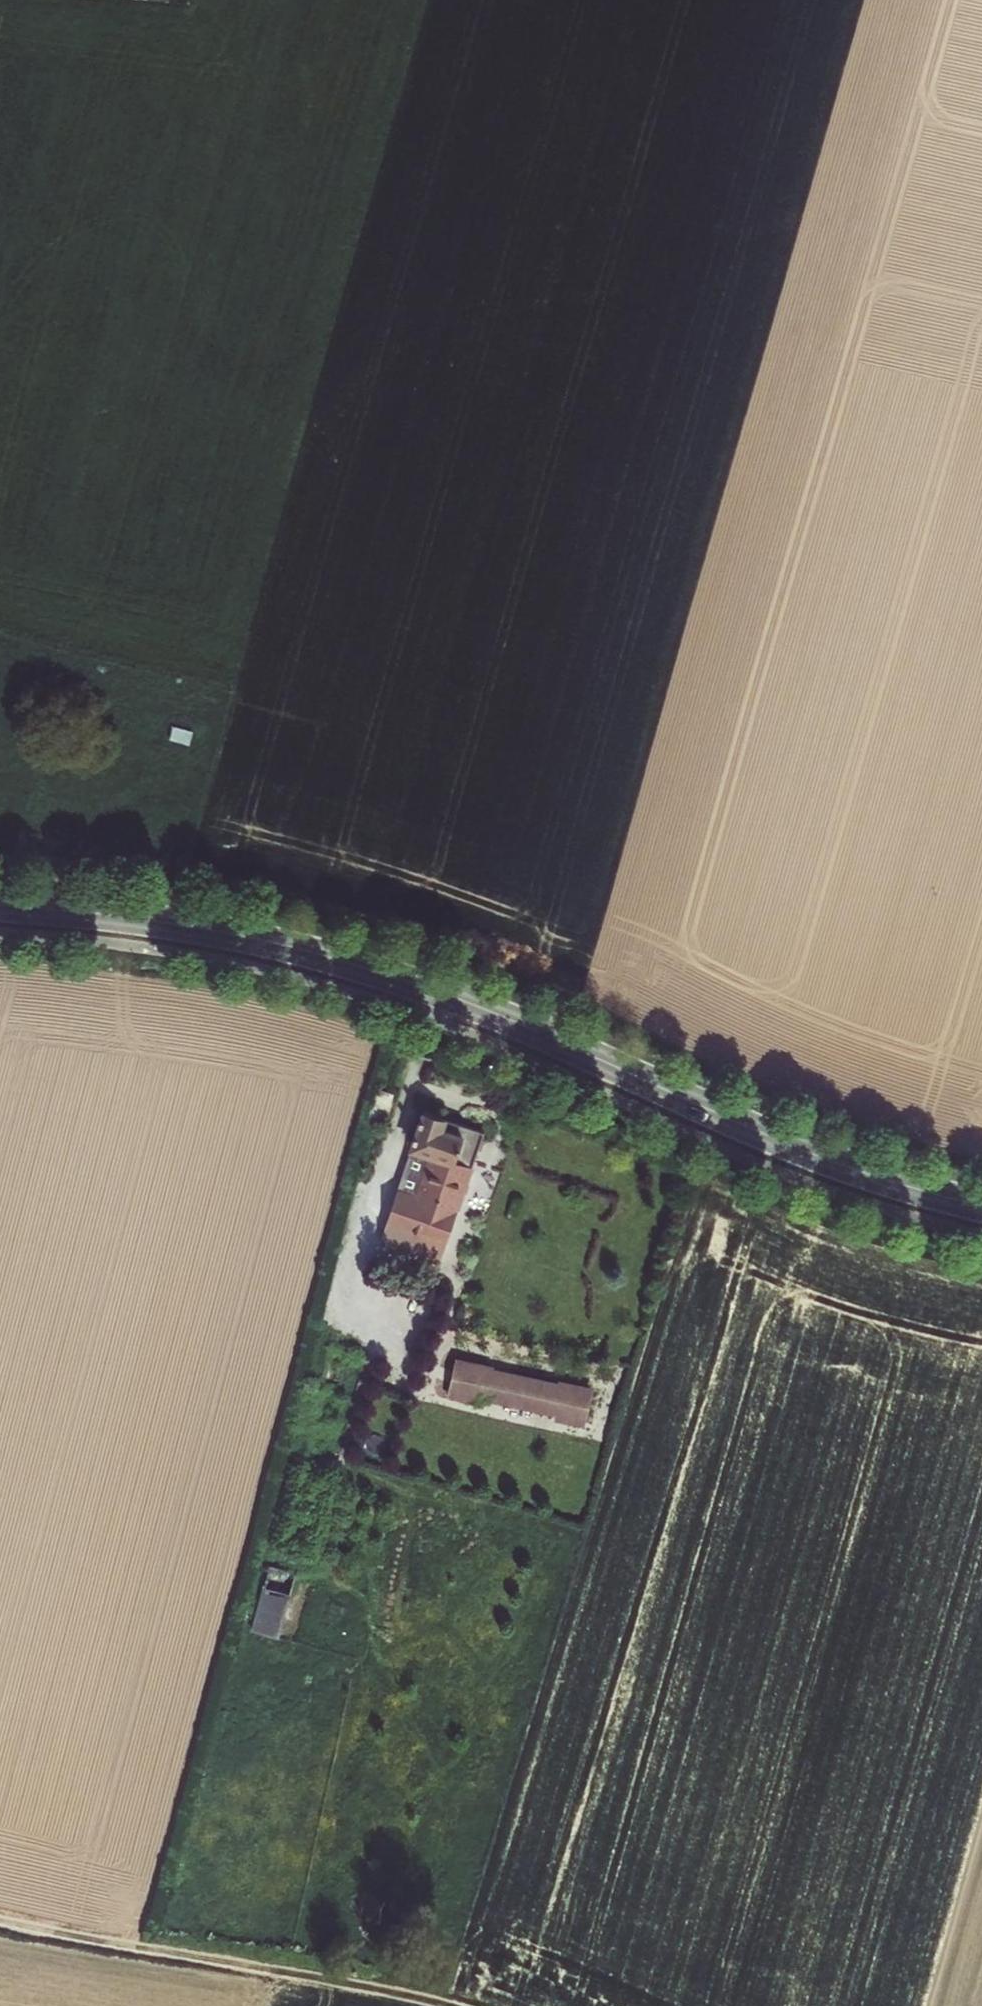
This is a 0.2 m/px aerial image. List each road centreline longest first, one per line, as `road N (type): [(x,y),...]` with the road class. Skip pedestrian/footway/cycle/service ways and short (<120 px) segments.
road 1 (primary): [(0,905),(196,927),(353,963),(543,1032),(825,1158),(981,1205)]
road 2 (track): [(0,1923),(349,2005)]

